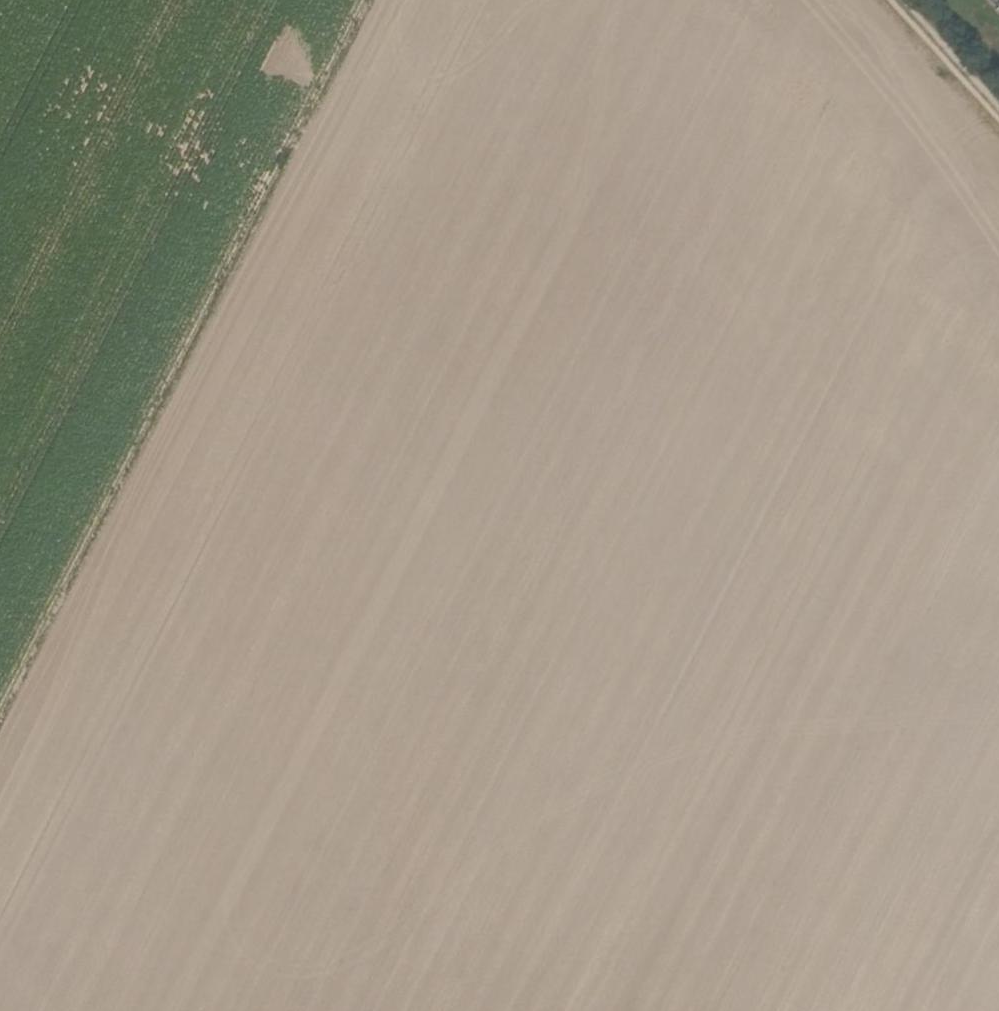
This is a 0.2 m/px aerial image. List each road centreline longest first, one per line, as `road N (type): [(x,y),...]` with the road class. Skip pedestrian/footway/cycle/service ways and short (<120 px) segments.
road 1 (track): [(901,0),(998,108)]

